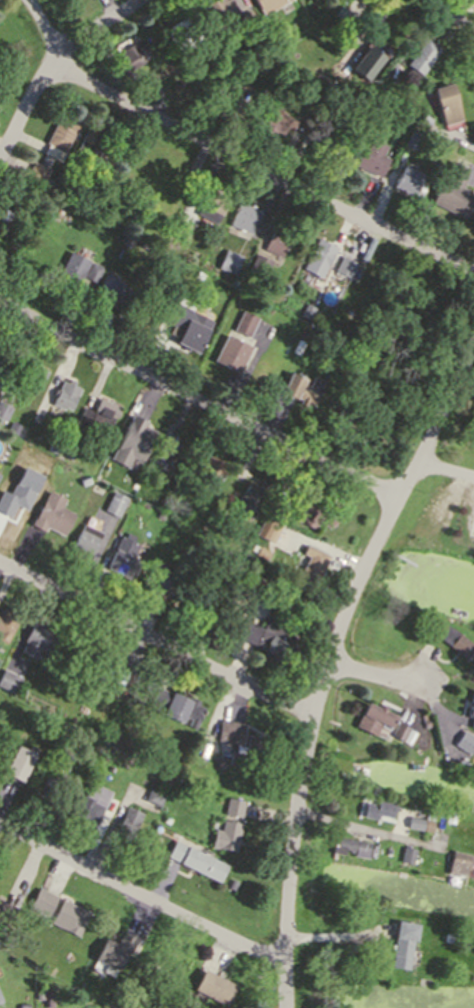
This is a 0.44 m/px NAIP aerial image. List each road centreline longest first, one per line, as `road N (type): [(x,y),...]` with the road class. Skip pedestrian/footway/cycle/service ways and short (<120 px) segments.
road 1 (residential): [(473,316),(311,715),(291,836),(284,1007)]
road 2 (residential): [(473,274),(268,179),(56,65),(55,33),(27,0)]
road 3 (residential): [(0,306),(396,498)]
road 4 (residential): [(0,561),(311,715)]
road 5 (residential): [(0,822),(282,963)]
road 6 (residential): [(0,168),(56,65),(141,0)]

